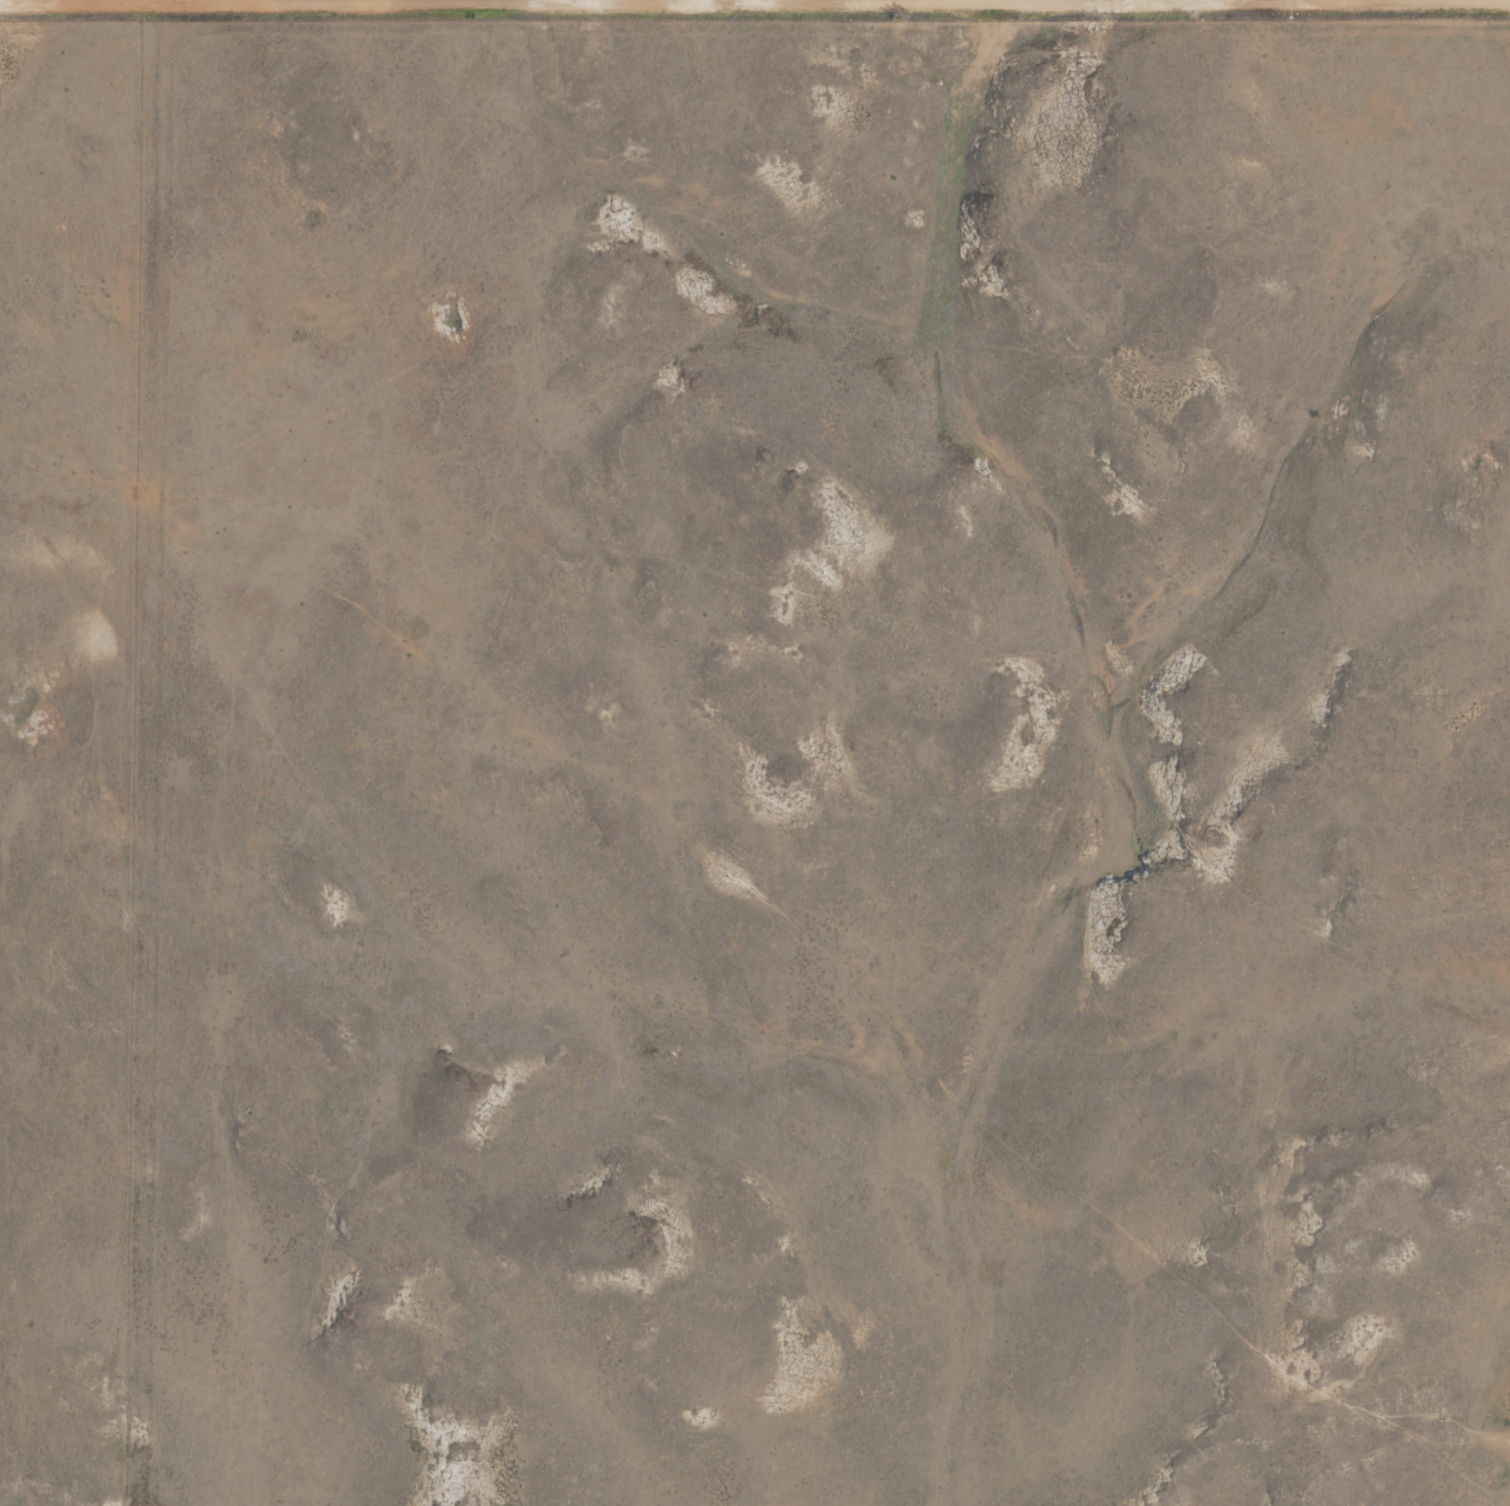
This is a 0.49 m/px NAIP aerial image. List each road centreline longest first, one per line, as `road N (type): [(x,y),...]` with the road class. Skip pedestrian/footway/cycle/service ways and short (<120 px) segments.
road 1 (residential): [(1509,2),(0,3)]
road 2 (residential): [(173,1505),(189,4)]

